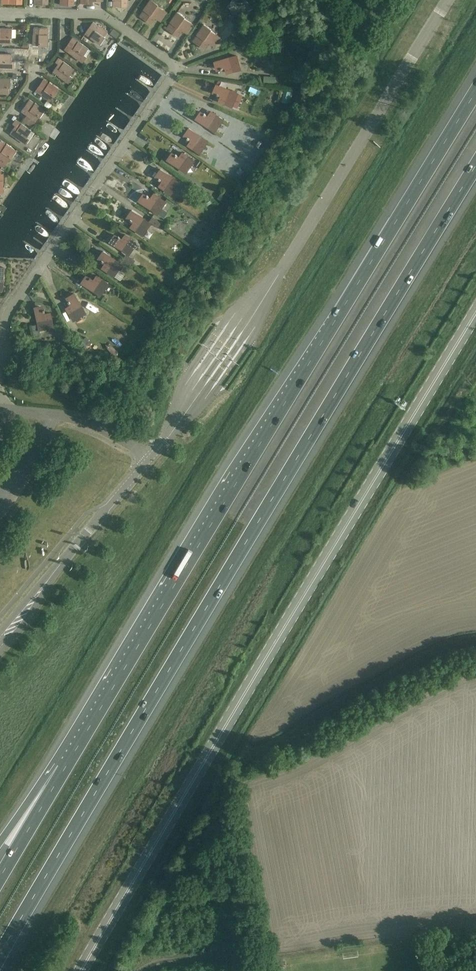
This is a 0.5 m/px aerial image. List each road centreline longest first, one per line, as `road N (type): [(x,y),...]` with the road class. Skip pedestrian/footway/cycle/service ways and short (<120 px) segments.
road 1 (motorway): [(0,954),(475,175)]
road 2 (motorway): [(475,94),(65,768)]
road 3 (secondary): [(81,970),(475,312)]
road 4 (residential): [(0,354),(11,309),(178,65),(105,15),(0,11)]
road 5 (unclassified): [(1,642),(151,459)]
road 6 (residential): [(151,459),(59,413),(0,407)]
road 7 (track): [(141,970),(268,948)]
road 8 (motorway): [(65,768),(0,878)]

